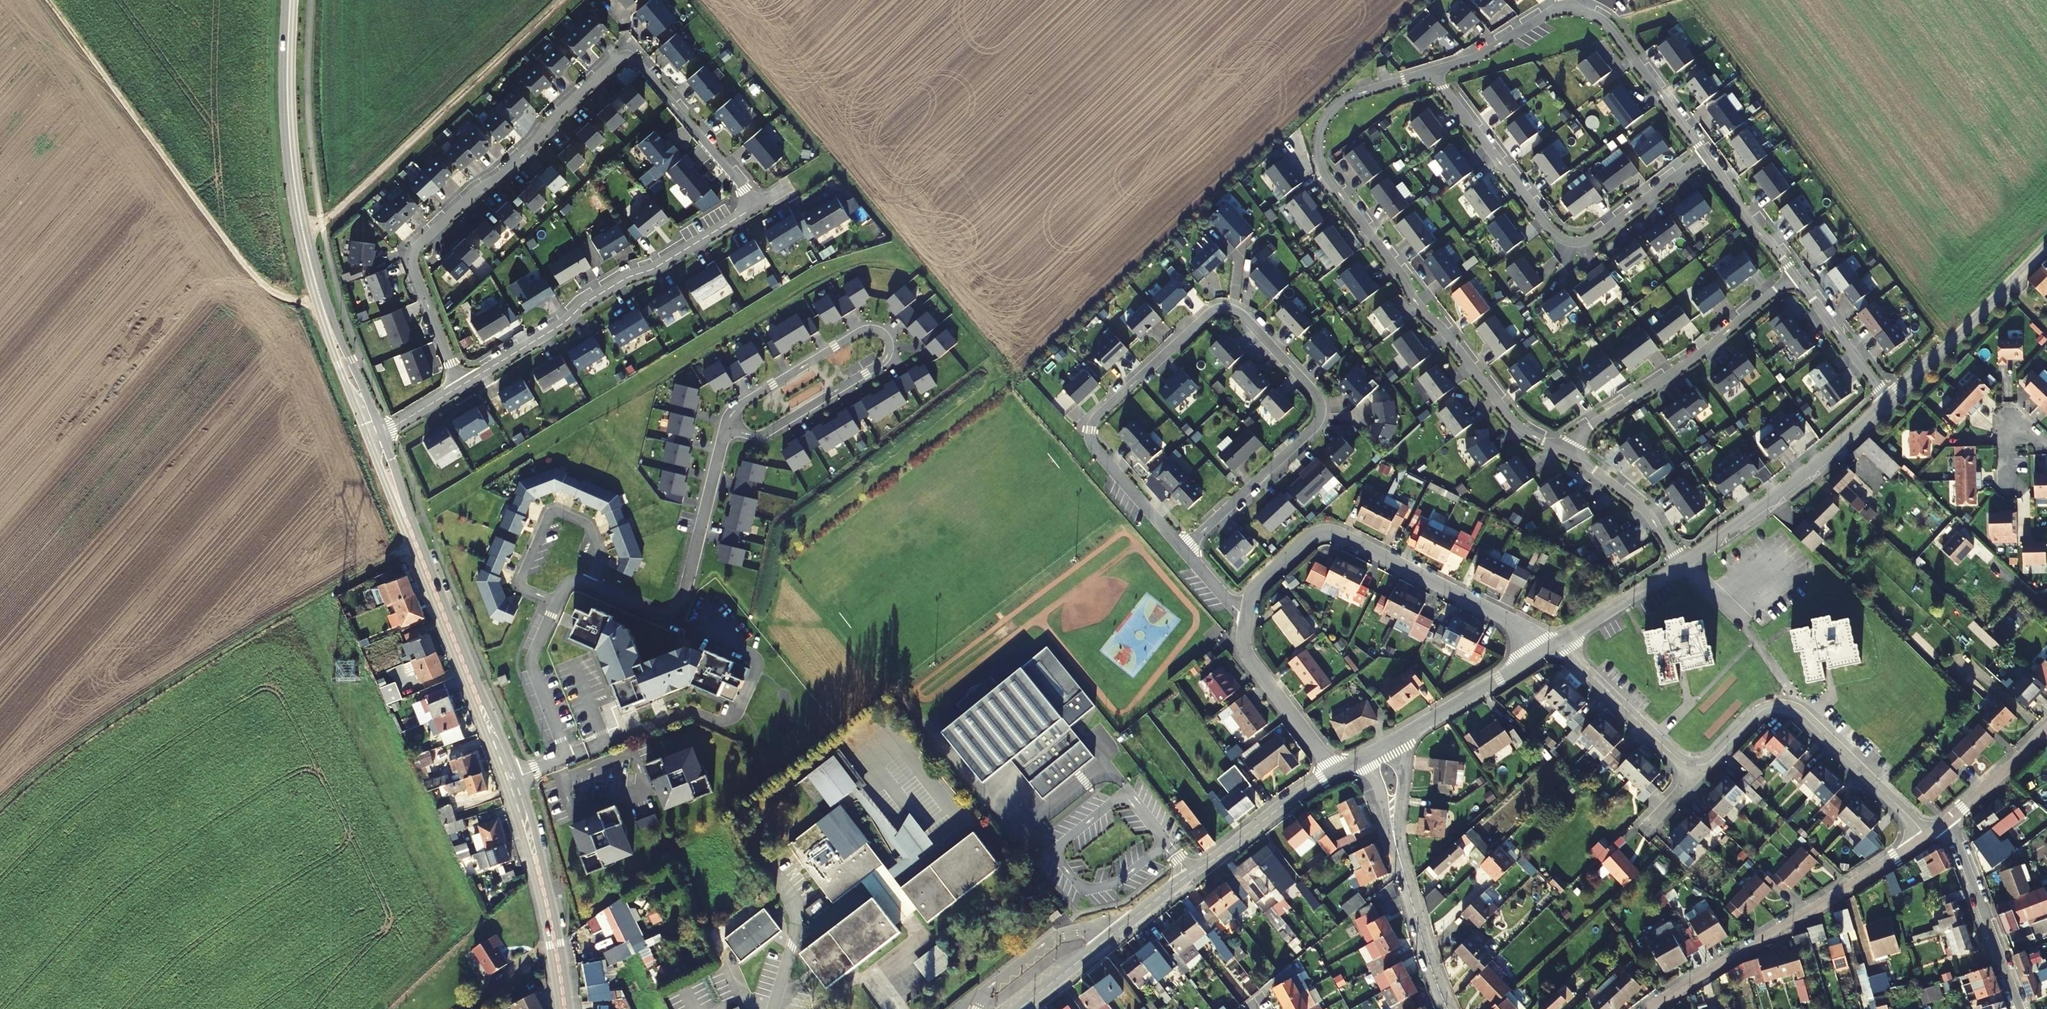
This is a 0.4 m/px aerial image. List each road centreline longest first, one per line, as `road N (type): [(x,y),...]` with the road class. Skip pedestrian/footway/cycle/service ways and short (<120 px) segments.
road 1 (residential): [(757,206),(640,65),(618,61),(555,115),(537,144),(410,248),(461,386)]
road 2 (residential): [(1563,451),(1503,411),(1318,158),(1317,138),(1338,102),(1434,71)]
road 3 (track): [(0,809),(44,764),(401,553),(413,538)]
road 4 (tertiary): [(290,0),(287,109),(309,262),(374,438)]
road 5 (track): [(48,0),(251,274),(271,293),(321,299)]
road 6 (residential): [(1017,1008),(1335,771)]
road 7 (residential): [(1434,71),(1561,244),(1588,244),(1704,154)]
road 8 (residential): [(725,426),(728,414),(850,336),(876,330),(888,340),(887,357),(780,426),(739,432)]
road 9 (residential): [(1246,614),(1263,579),(1307,536),(1322,533),(1554,646)]
road 10 (tertiary): [(374,438),(510,780)]
road 11 (residential): [(1434,71),(1478,58),(1558,8),(1582,10),(1609,26),(1704,154)]
road 12 (residential): [(461,386),(563,324),(583,304),(757,206)]
road 13 (track): [(304,230),(323,223),(560,0)]
road 14 (residential): [(1926,838),(1648,1008)]
road 15 (residential): [(1697,765),(1763,711),(1790,706),(1926,838)]
road 16 (residential): [(1563,451),(1695,359),(1796,275)]
road 17 (residential): [(589,587),(658,613),(676,609),(725,426)]
road 18 (residential): [(1682,566),(1888,402)]
road 19 (residential): [(1246,614),(1112,468),(1091,431)]
road 20 (tertiary): [(510,780),(541,881),(565,1008)]
road 21 (residential): [(510,780),(570,758),(532,662),(558,606)]
road 22 (residential): [(1888,402),(2046,245)]
road 23 (residential): [(558,606),(523,583),(552,513),(587,525),(601,558),(589,587)]
road 24 (residential): [(2021,1008),(1947,824)]
road 25 (residential): [(1335,771),(1251,665),(1246,614)]
road 26 (residential): [(1554,646),(1697,765)]
road 27 (residential): [(1394,837),(1448,1008)]
road 28 (residential): [(1402,737),(1554,646)]
road 29 (residential): [(1682,566),(1645,508),(1563,451)]
road 30 (residential): [(1796,275),(1888,402)]
road 31 (residential): [(1704,154),(1796,275)]
road 32 (residential): [(1554,646),(1682,566)]
road 33 (residential): [(2046,731),(1947,824)]

